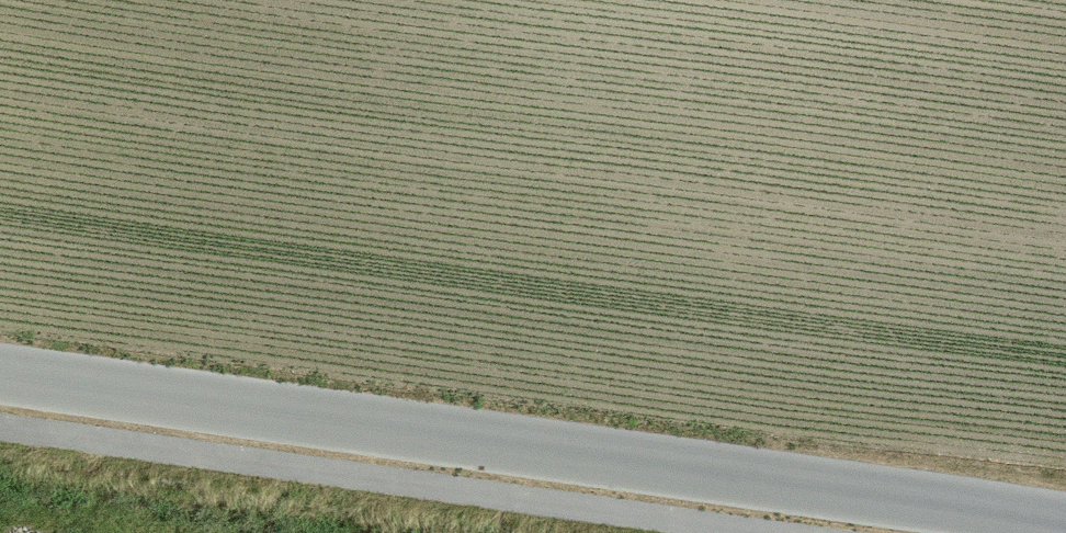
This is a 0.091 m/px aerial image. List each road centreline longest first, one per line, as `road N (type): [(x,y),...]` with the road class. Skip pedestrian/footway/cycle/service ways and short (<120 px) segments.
road 1 (residential): [(0,374),(1065,521)]
road 2 (track): [(0,428),(763,532)]

